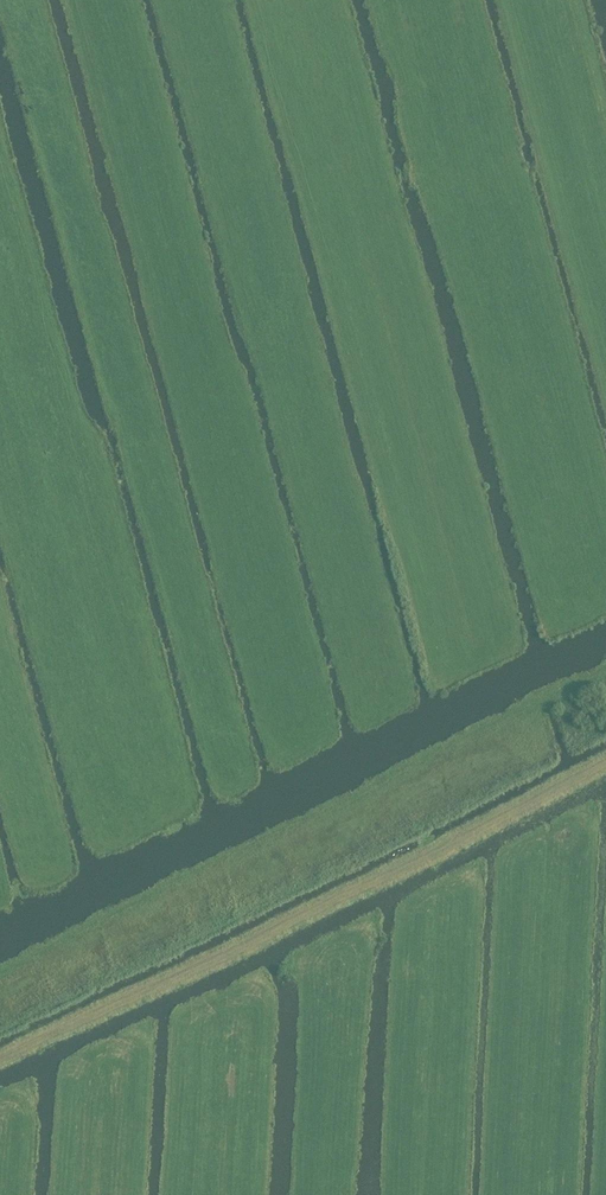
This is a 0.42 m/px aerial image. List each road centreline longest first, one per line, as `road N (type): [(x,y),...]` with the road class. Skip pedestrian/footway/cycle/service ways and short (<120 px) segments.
road 1 (track): [(0,1059),(231,954),(605,761)]

